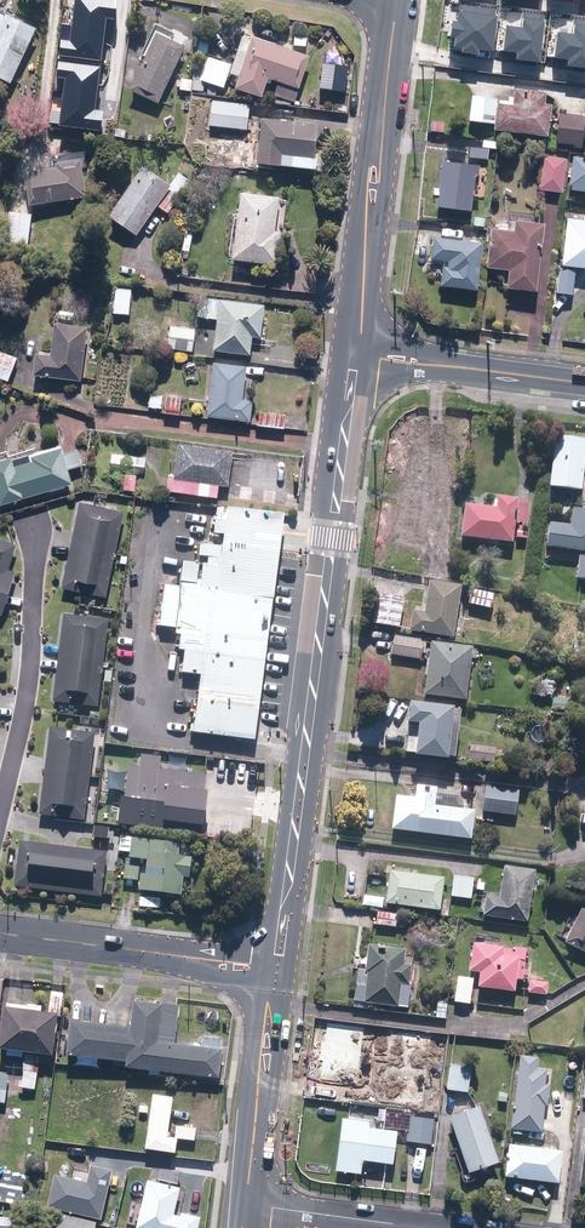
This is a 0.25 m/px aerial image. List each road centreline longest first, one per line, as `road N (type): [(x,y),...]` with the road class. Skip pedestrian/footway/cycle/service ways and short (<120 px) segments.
road 1 (secondary): [(358,367),(281,914)]
road 2 (secondary): [(396,0),(362,341)]
road 3 (residential): [(434,1227),(246,1204)]
road 4 (tertiary): [(0,934),(174,956)]
road 5 (secondary): [(437,365),(584,383)]
road 6 (secondary): [(259,1081),(246,1204)]

